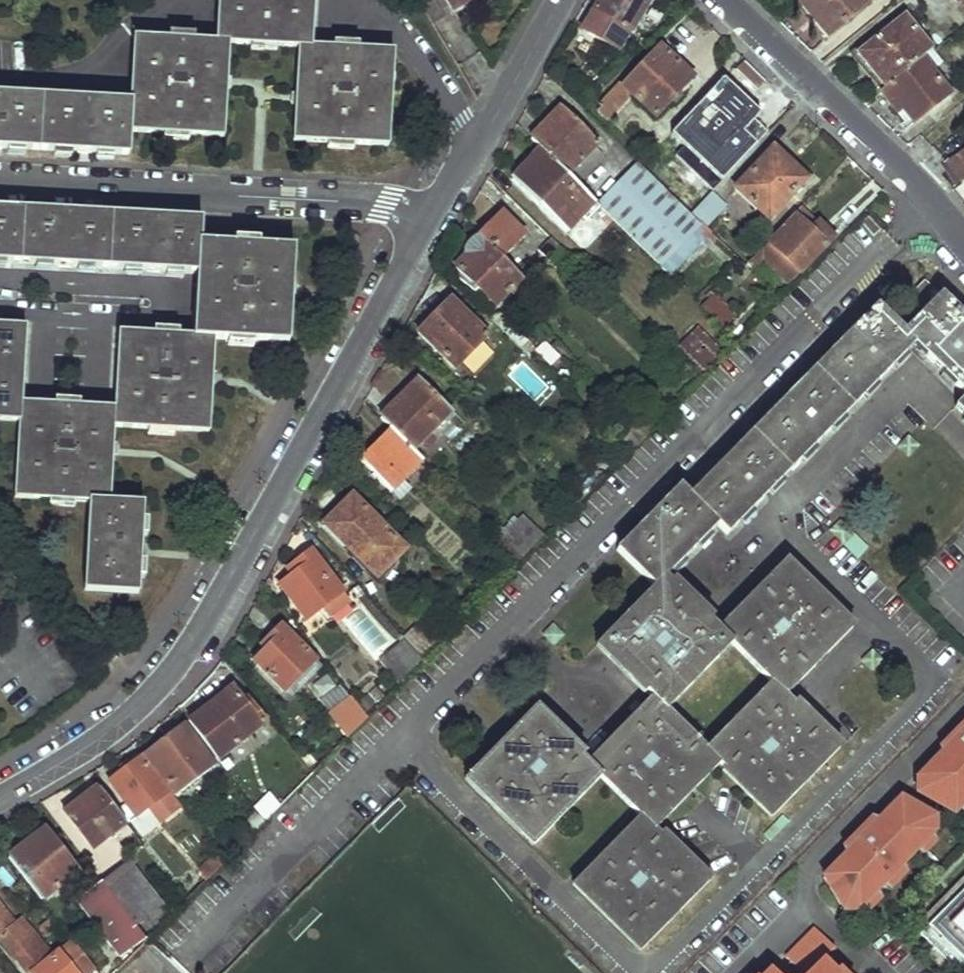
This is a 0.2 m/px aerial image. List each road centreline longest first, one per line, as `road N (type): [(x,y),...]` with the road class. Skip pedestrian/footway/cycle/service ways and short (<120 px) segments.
road 1 (residential): [(181,956),(933,205)]
road 2 (residential): [(0,798),(121,723),(165,678),(426,223)]
road 3 (residential): [(0,184),(359,198),(403,207),(426,223)]
road 4 (residential): [(933,205),(732,0)]
road 5 (residential): [(426,223),(558,0)]

